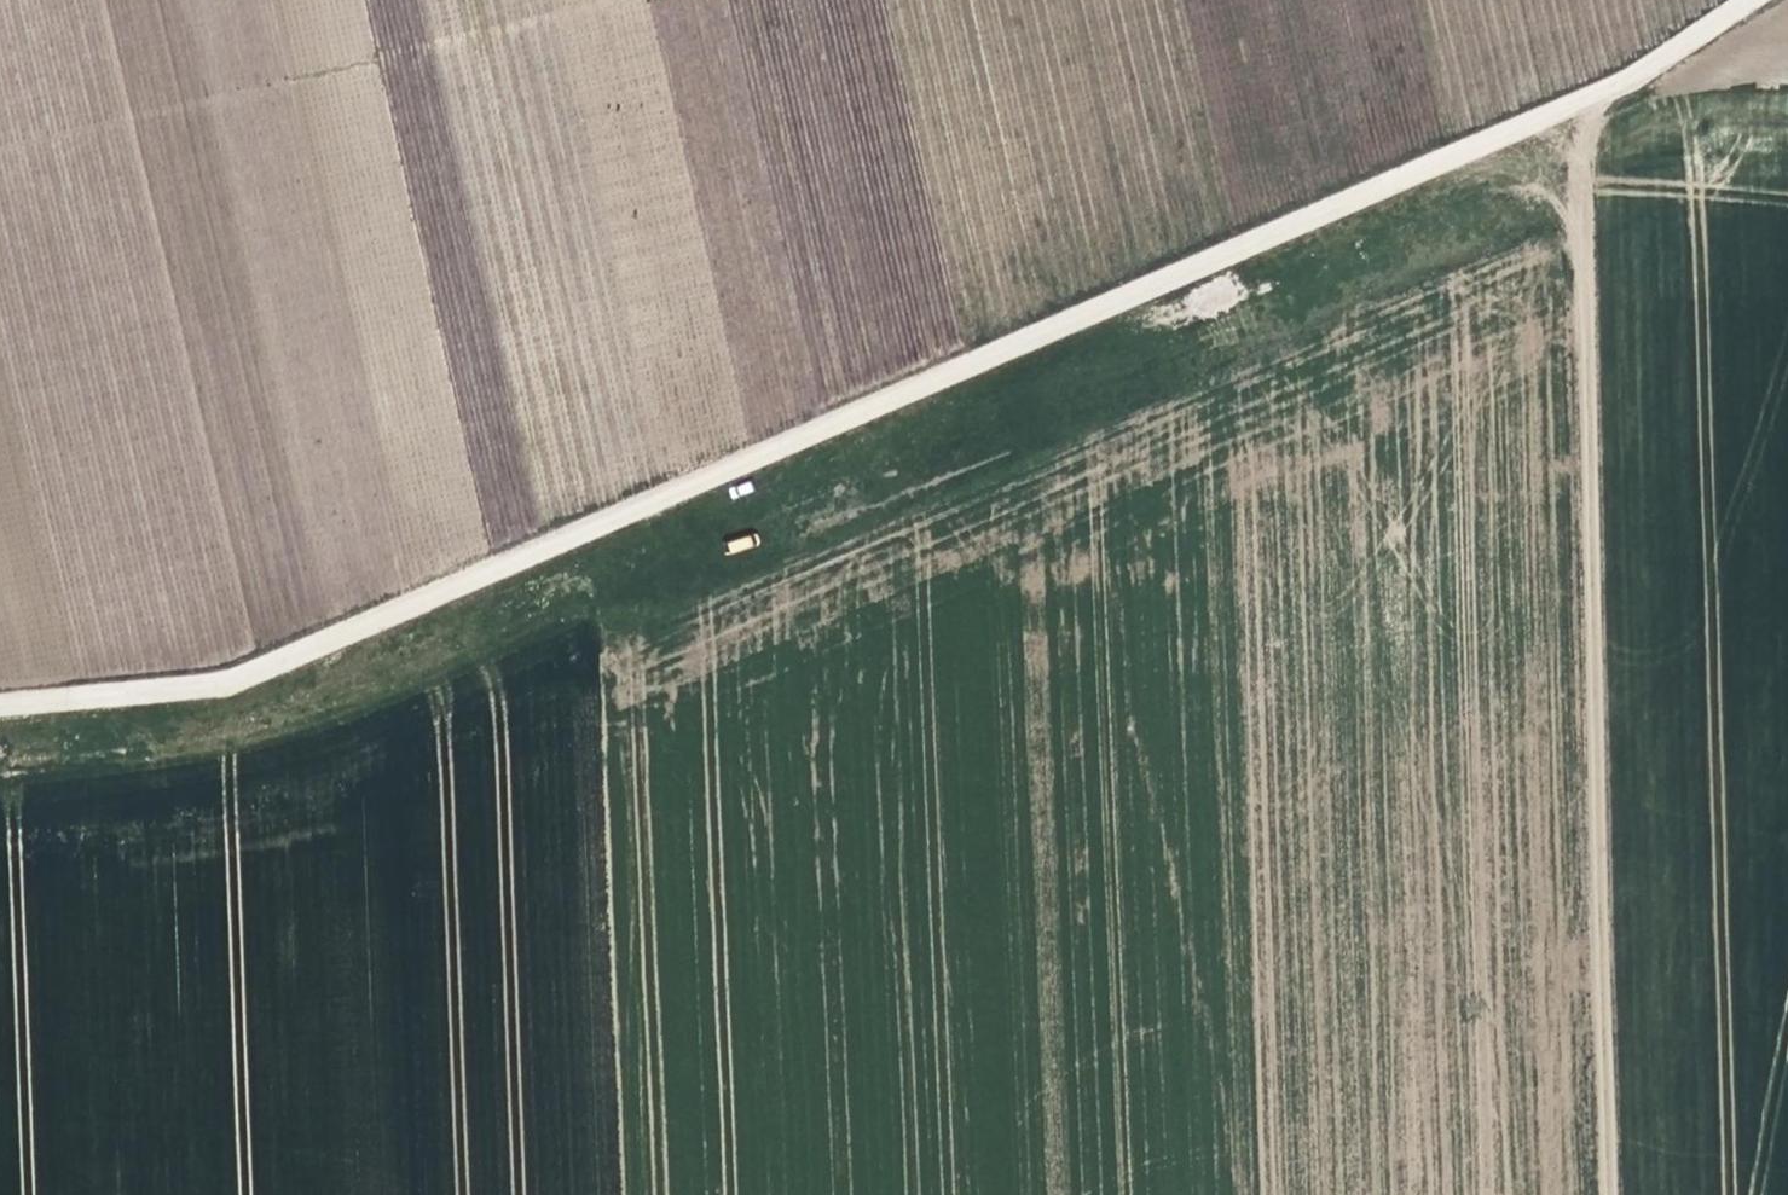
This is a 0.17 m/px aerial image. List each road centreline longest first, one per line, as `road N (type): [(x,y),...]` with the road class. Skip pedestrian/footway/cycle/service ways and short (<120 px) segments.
road 1 (track): [(1739,0),(1567,107),(435,603),(228,681),(0,704)]
road 2 (track): [(1598,1194),(1567,107)]

